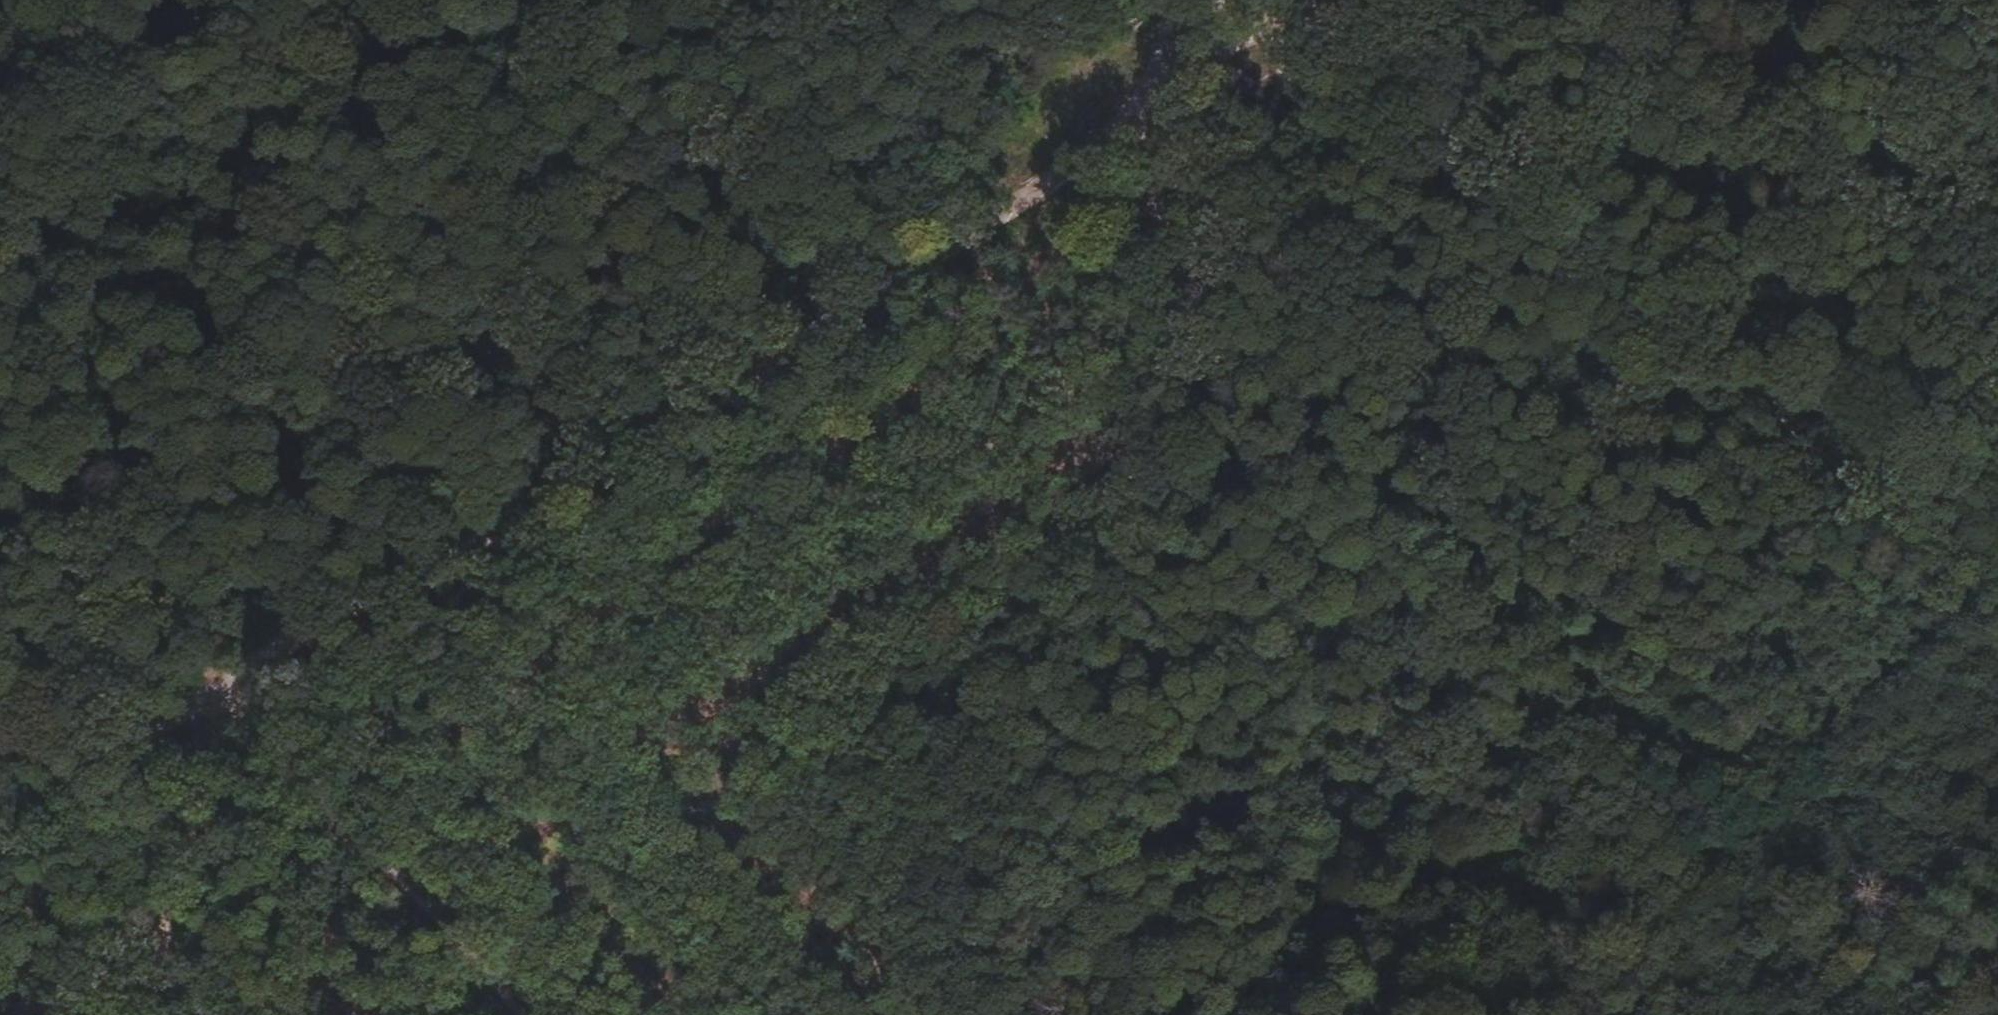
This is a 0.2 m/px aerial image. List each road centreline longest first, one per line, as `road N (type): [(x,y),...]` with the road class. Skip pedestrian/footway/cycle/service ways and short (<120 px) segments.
road 1 (track): [(0,803),(236,683),(1066,174),(1151,90)]
road 2 (track): [(994,1014),(997,980),(958,778),(1003,649),(1142,428),(1285,17)]
road 3 (track): [(236,683),(541,1014)]
road 4 (track): [(0,430),(236,683)]
road 5 (track): [(1151,90),(1285,17)]

